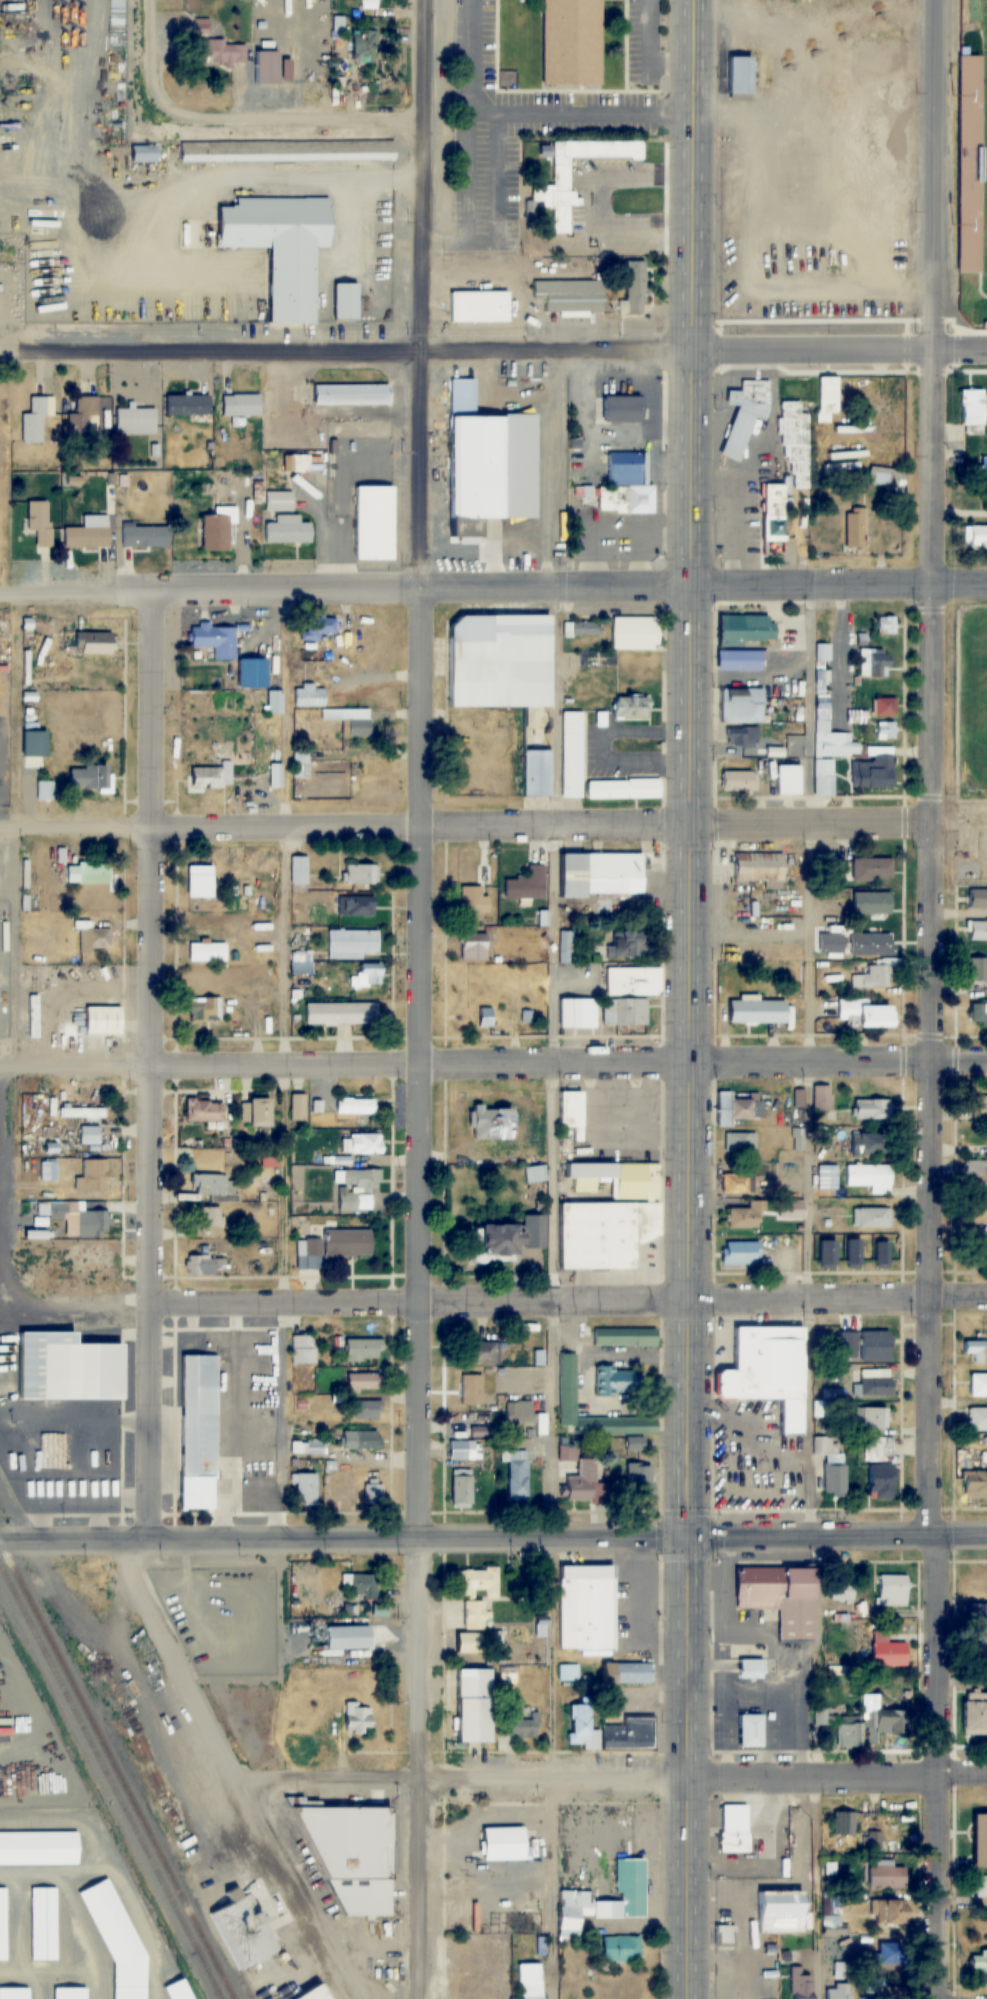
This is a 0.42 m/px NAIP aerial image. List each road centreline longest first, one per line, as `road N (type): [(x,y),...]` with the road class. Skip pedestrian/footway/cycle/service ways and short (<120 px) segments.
road 1 (primary): [(688,1998),(696,0)]
road 2 (residential): [(417,1998),(424,0)]
road 3 (residential): [(936,1998),(936,0)]
road 4 (tertiary): [(986,1534),(0,1540)]
road 5 (residential): [(986,1061),(0,1067)]
road 6 (residential): [(986,344),(0,344)]
road 7 (residential): [(145,1540),(155,1304),(153,591)]
road 8 (residential): [(932,824),(0,827)]
road 9 (residential): [(986,1298),(155,1304)]
road 10 (residential): [(692,587),(0,593)]
road 11 (residential): [(690,1773),(303,1775)]
road 12 (residential): [(986,1772),(690,1773)]
road 13 (tertiary): [(986,584),(692,587)]
road 14 (residential): [(424,122),(179,113)]
road 15 (residential): [(179,113),(156,94),(148,0)]

